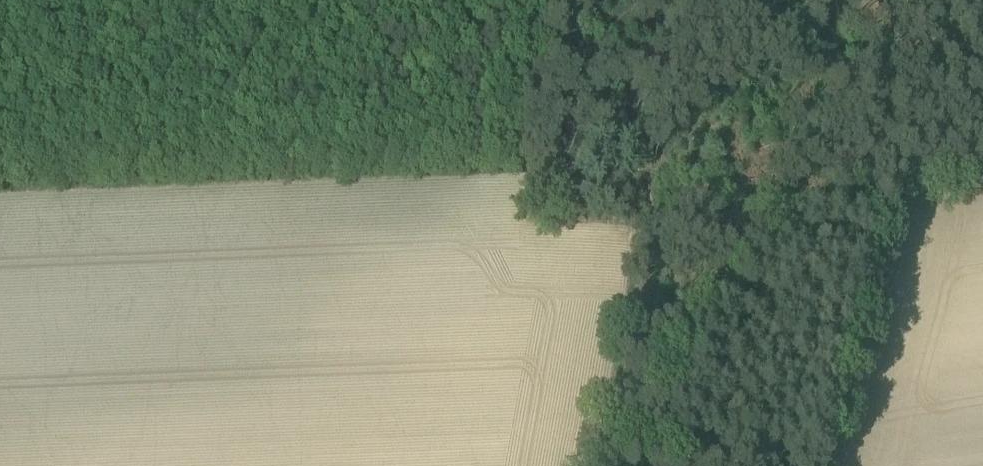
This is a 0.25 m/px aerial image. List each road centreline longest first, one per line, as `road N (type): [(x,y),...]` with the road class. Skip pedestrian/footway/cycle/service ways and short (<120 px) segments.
road 1 (track): [(683,0),(646,146)]

